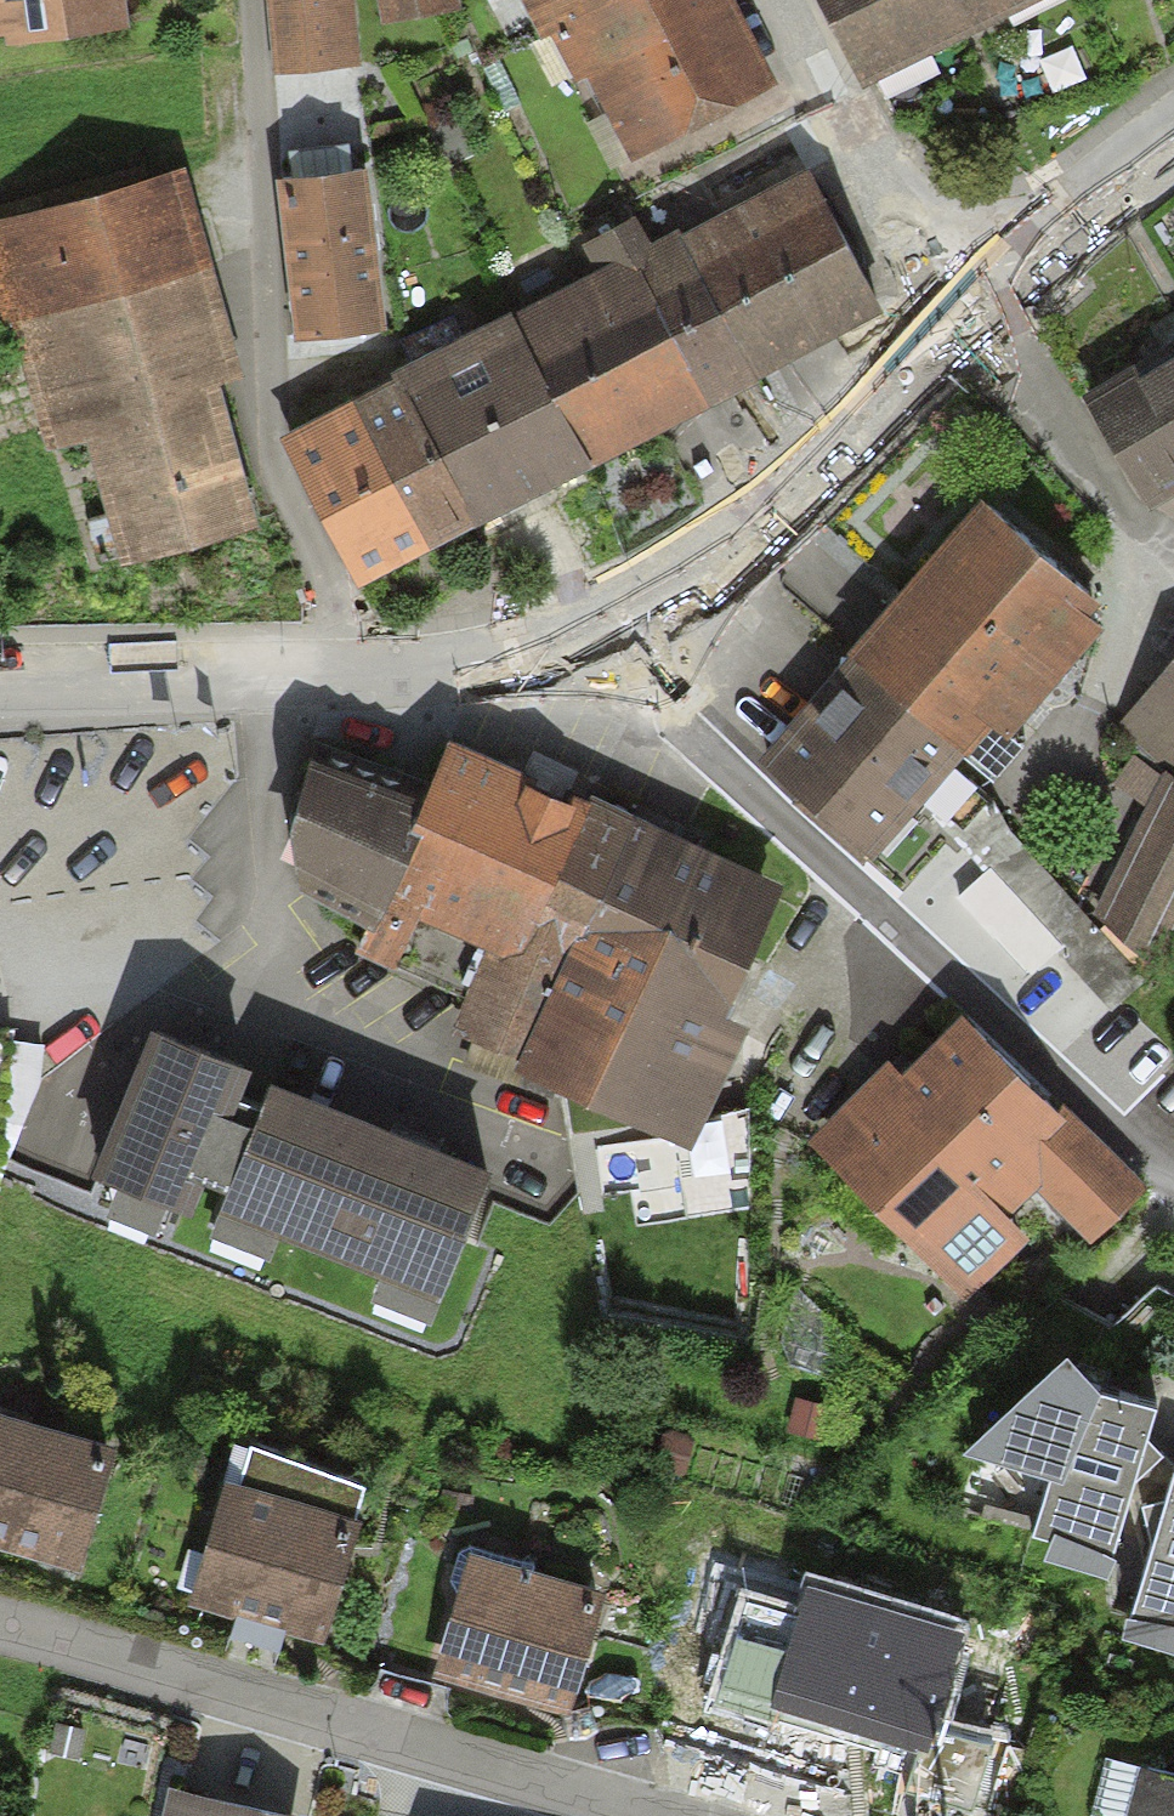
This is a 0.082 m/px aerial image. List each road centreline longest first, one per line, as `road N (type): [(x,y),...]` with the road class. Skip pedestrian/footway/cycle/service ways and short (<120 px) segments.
road 1 (residential): [(0,1625),(690,1815)]
road 2 (residential): [(593,637),(500,665),(0,676)]
road 3 (residential): [(593,637),(984,978)]
road 4 (residential): [(968,307),(763,530),(593,637)]
road 5 (residential): [(968,307),(771,0)]
road 6 (residential): [(1173,146),(968,307)]

